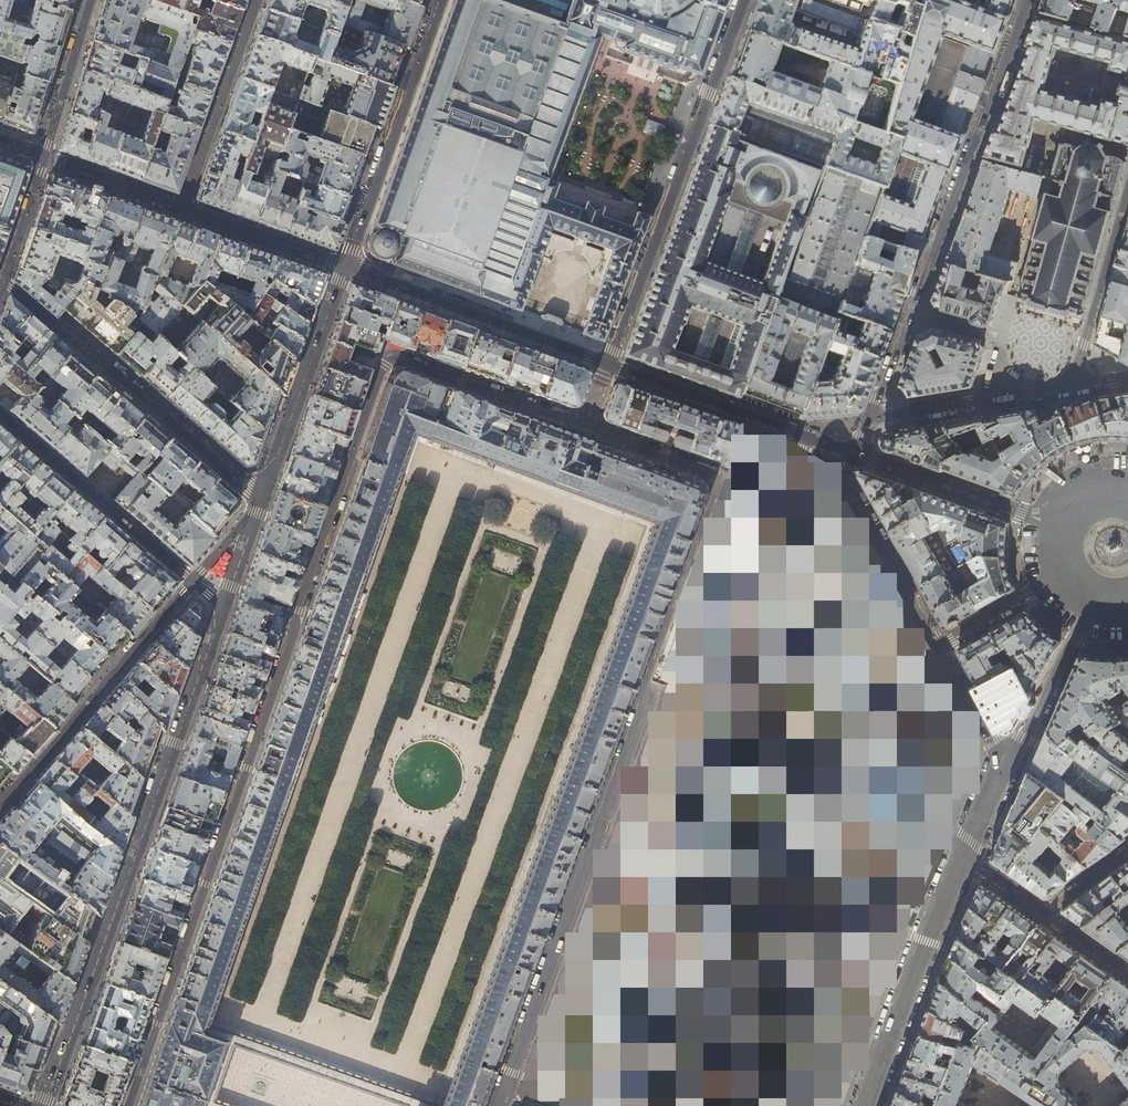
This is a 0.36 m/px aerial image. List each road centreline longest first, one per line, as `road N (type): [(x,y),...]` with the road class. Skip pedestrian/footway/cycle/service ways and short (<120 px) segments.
road 1 (residential): [(125,1105),(384,363)]
road 2 (residential): [(715,484),(713,511),(496,1105)]
road 3 (residential): [(261,497),(43,1105)]
road 4 (residential): [(0,415),(193,581),(0,803)]
road 5 (residential): [(1028,0),(874,416)]
road 6 (residential): [(743,0),(607,362)]
road 7 (residential): [(261,497),(0,281)]
road 8 (residential): [(439,0),(343,267)]
road 9 (residential): [(607,362),(343,267)]
road 10 (residential): [(963,855),(866,1105)]
road 11 (residential): [(343,267),(261,497)]
road 12 (residential): [(856,453),(846,477),(940,647)]
road 13 (residential): [(384,363),(397,356),(584,426)]
road 14 (residential): [(807,435),(607,362)]
road 15 (residential): [(1052,524),(856,453)]
road 16 (residential): [(1075,383),(874,416)]
road 17 (residential): [(1127,195),(1075,383)]
road 18 (residential): [(1007,766),(1088,614)]
road 19 (residential): [(43,157),(91,0)]
road 20 (residential): [(584,426),(709,472),(715,484)]
road 21 (residential): [(940,647),(1007,766)]
road 22 (residential): [(0,281),(43,157)]
road 23 (residential): [(1054,582),(940,647)]

